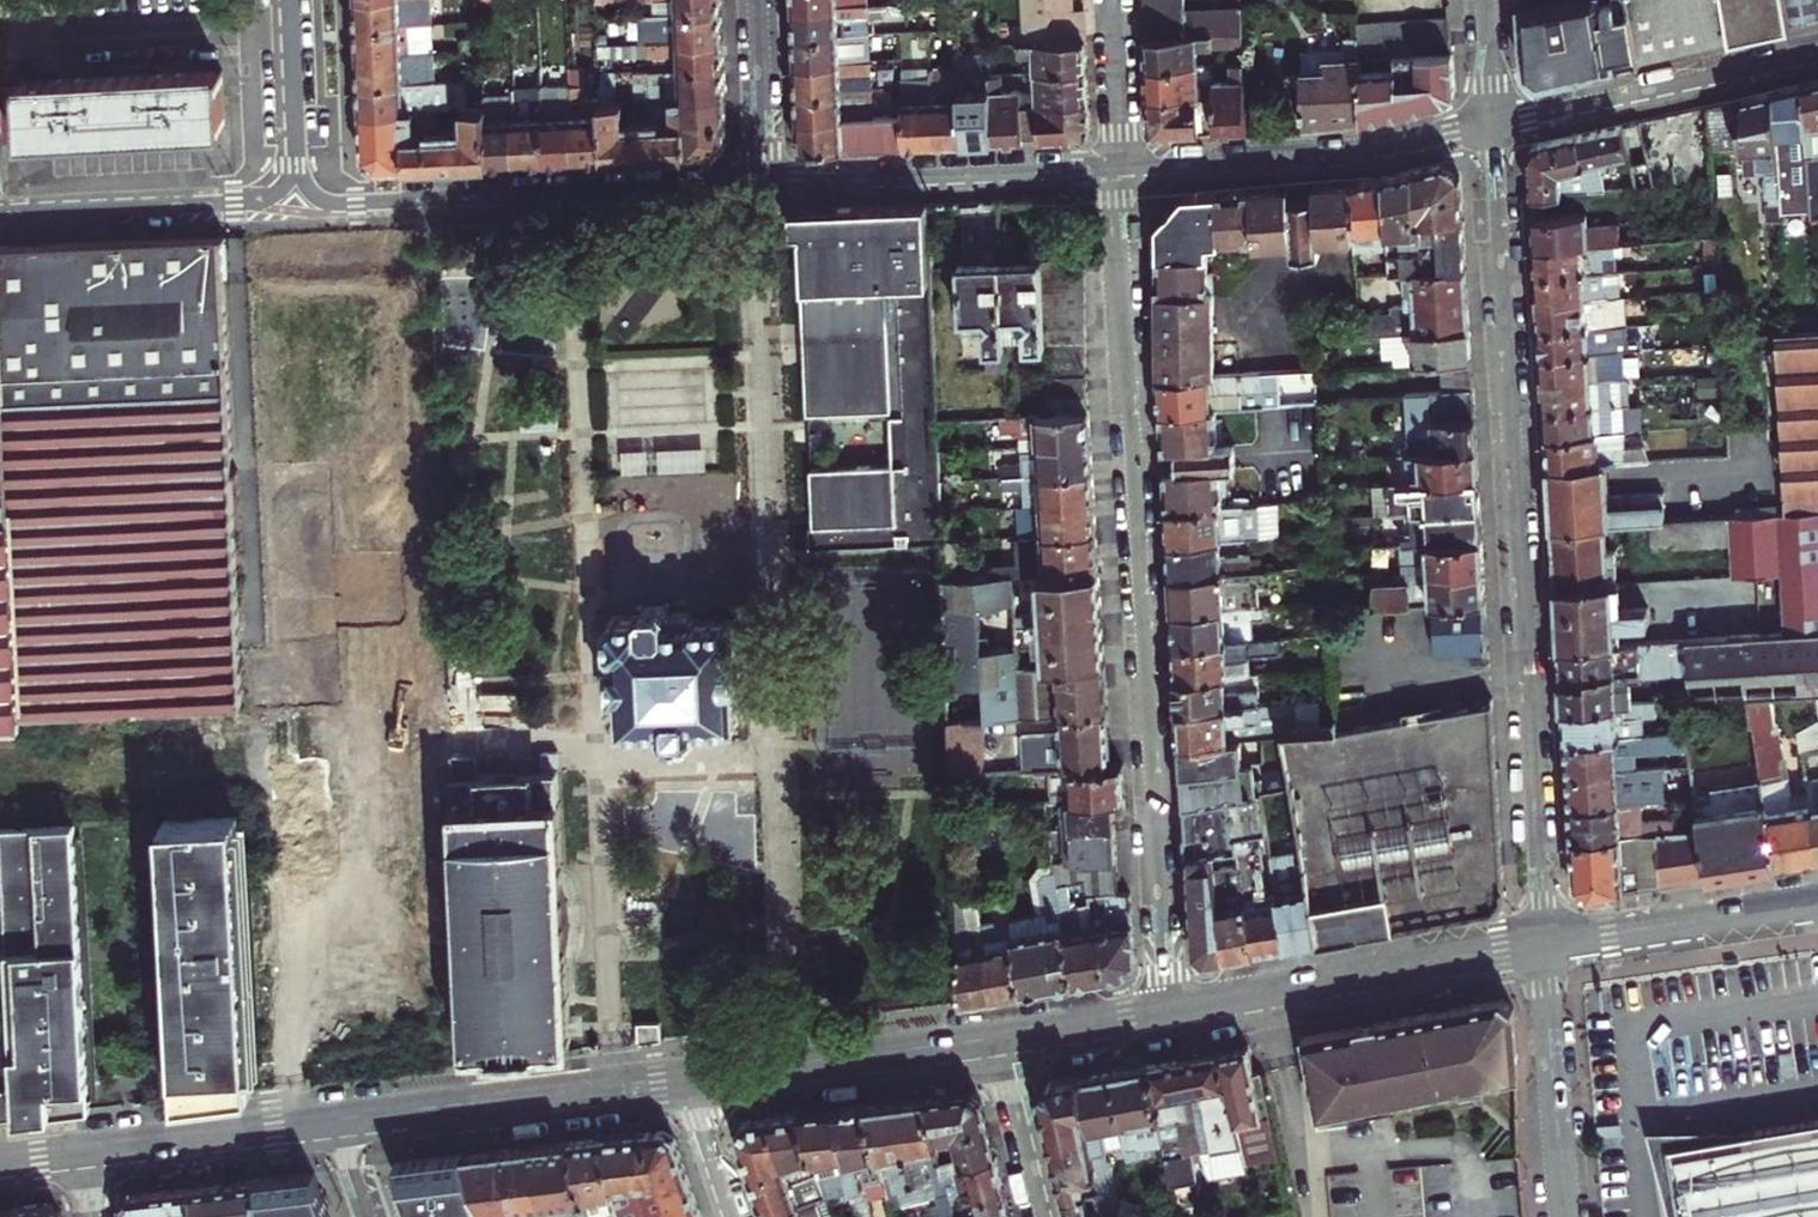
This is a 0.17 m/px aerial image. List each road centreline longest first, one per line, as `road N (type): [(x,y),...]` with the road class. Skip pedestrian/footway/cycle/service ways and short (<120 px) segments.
road 1 (residential): [(1118,166),(1167,1010)]
road 2 (residential): [(1544,942),(1494,122)]
road 3 (residential): [(764,182),(299,204)]
road 4 (tertiary): [(1167,1010),(1544,942)]
road 5 (residential): [(1494,122),(1352,149),(1118,166)]
road 6 (tertiary): [(333,1119),(688,1078)]
road 7 (residential): [(1118,166),(764,182)]
road 8 (residential): [(1817,52),(1494,122)]
road 9 (tertiary): [(688,1078),(994,1040)]
road 10 (residential): [(0,216),(299,204)]
road 11 (tertiary): [(1544,942),(1817,903)]
road 12 (residential): [(1566,1216),(1544,942)]
road 13 (tertiary): [(93,1148),(333,1119)]
road 14 (residential): [(291,24),(54,37)]
road 15 (residential): [(757,0),(764,182)]
road 16 (residential): [(994,1040),(1039,1216)]
road 17 (residential): [(299,204),(291,24)]
road 18 (tertiary): [(994,1040),(1167,1010)]
road 19 (residential): [(1108,0),(1118,166)]
road 20 (residential): [(734,1216),(688,1078)]
road 21 (residential): [(1494,122),(1486,0)]

